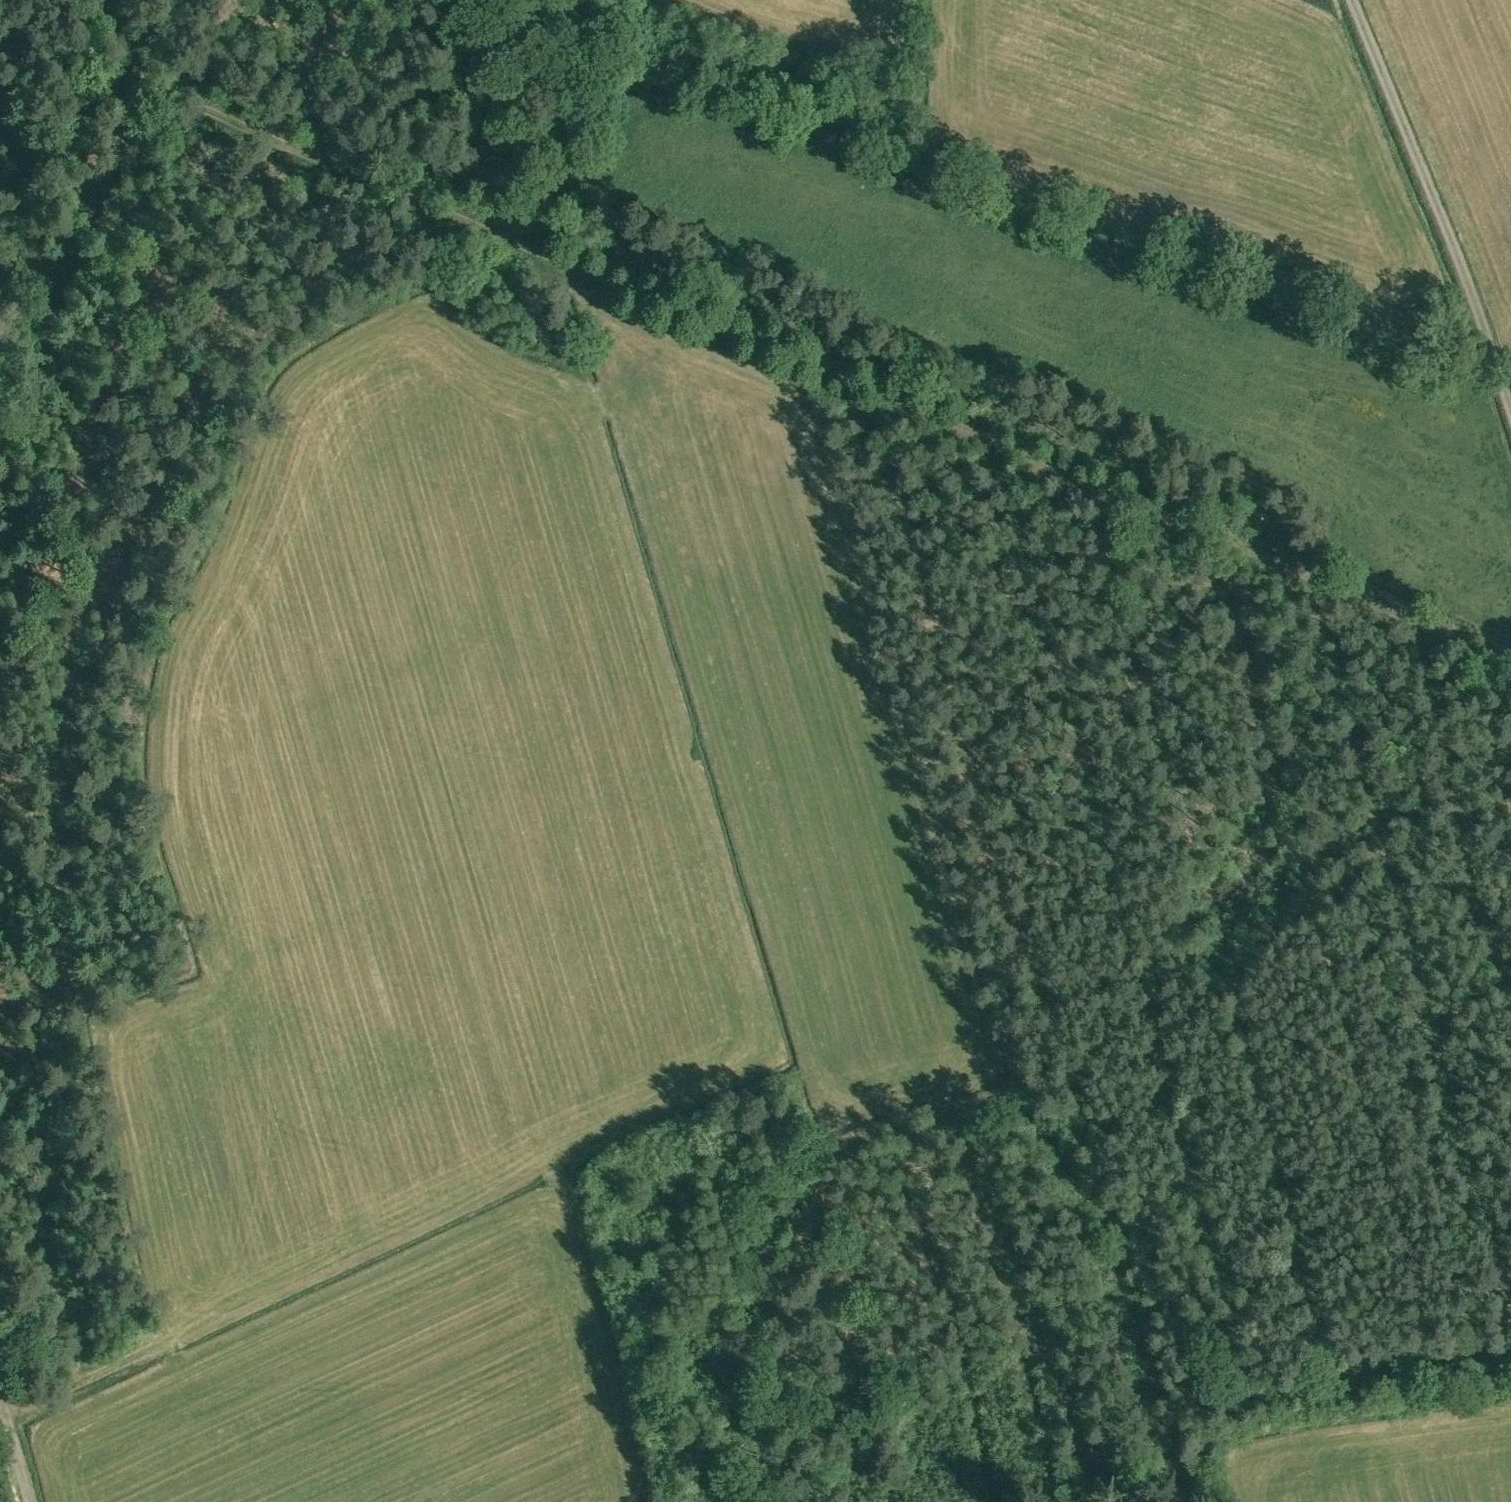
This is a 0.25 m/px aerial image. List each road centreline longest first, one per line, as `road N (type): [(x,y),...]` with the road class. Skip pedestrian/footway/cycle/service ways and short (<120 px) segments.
road 1 (track): [(1510,666),(185,105),(130,110),(0,469)]
road 2 (unclassified): [(1510,409),(1354,0)]
road 3 (track): [(352,0),(421,152),(432,210)]

